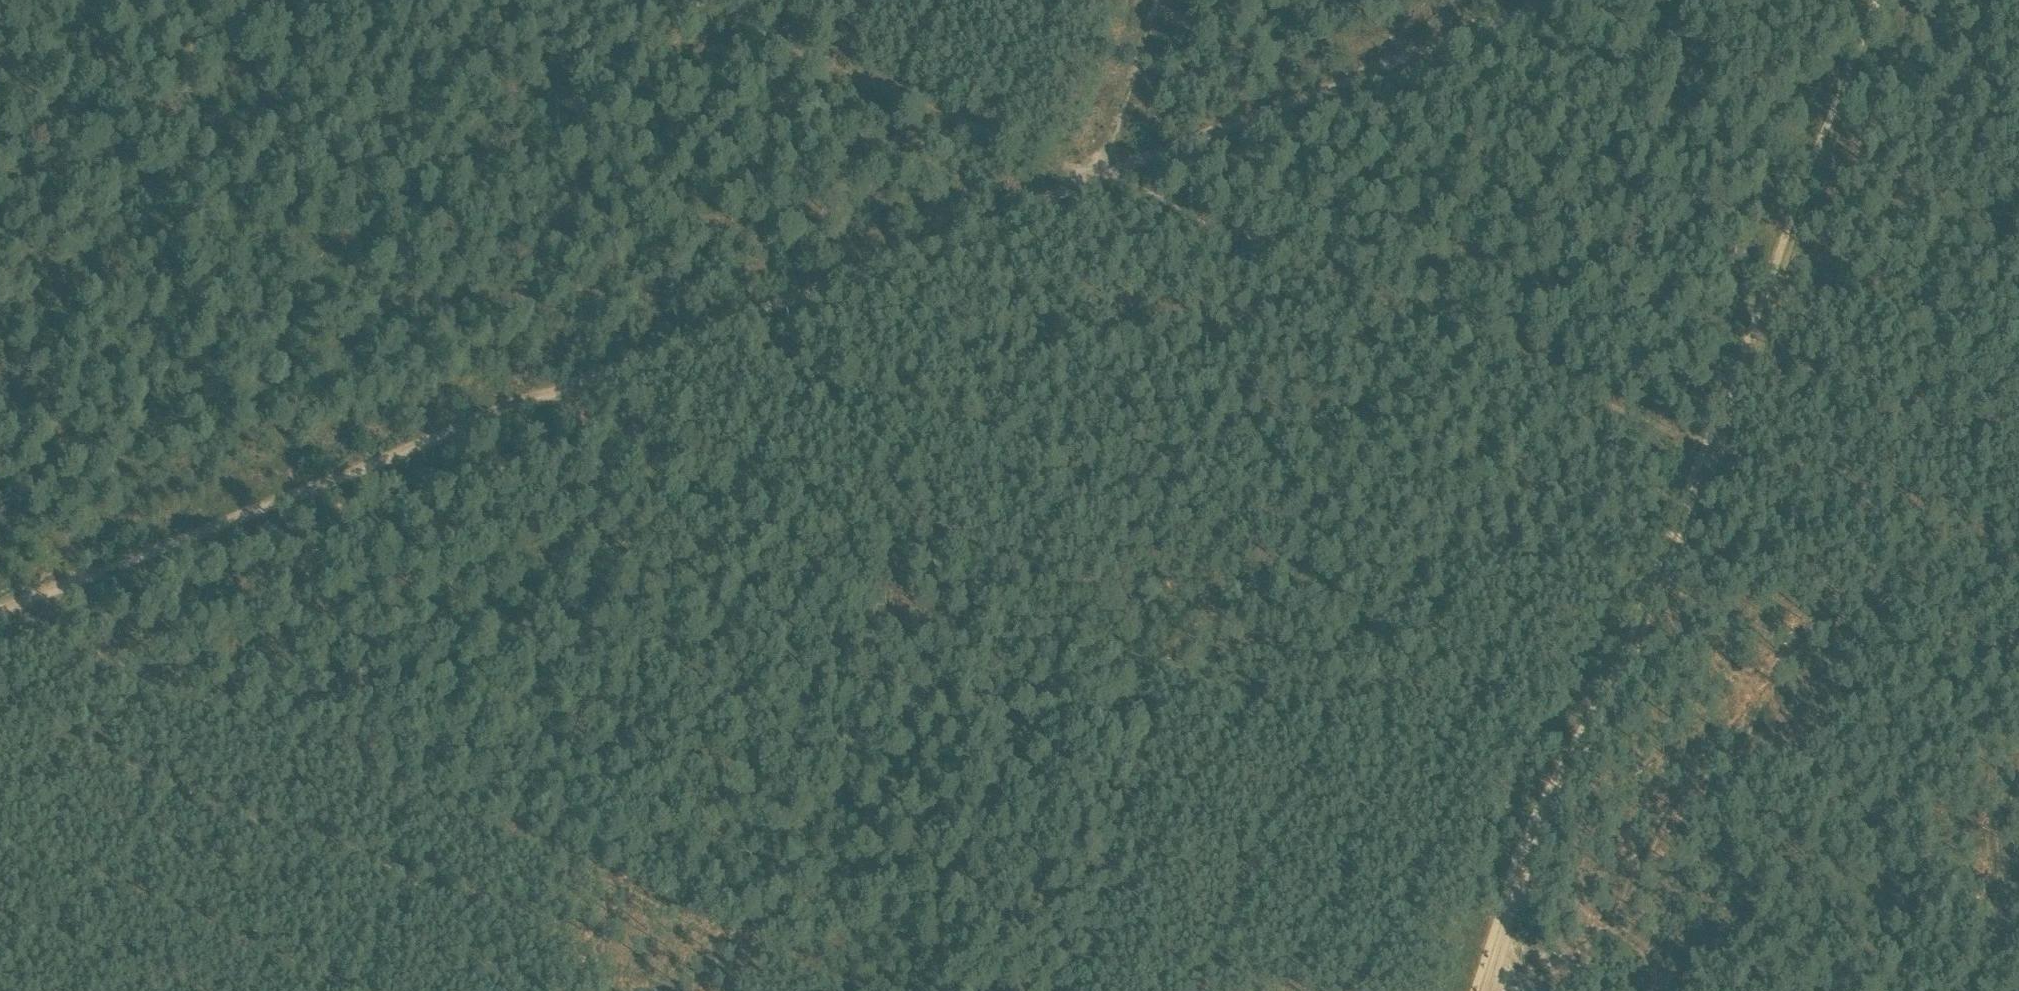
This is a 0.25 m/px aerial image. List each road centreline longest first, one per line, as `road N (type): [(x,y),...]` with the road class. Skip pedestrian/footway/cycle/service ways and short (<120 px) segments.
road 1 (track): [(0,611),(1093,177)]
road 2 (track): [(1507,990),(1523,883),(1637,644),(1894,0)]
road 3 (track): [(1093,177),(1543,0)]
road 4 (track): [(686,0),(1093,177)]
road 5 (track): [(1093,177),(1147,0)]

